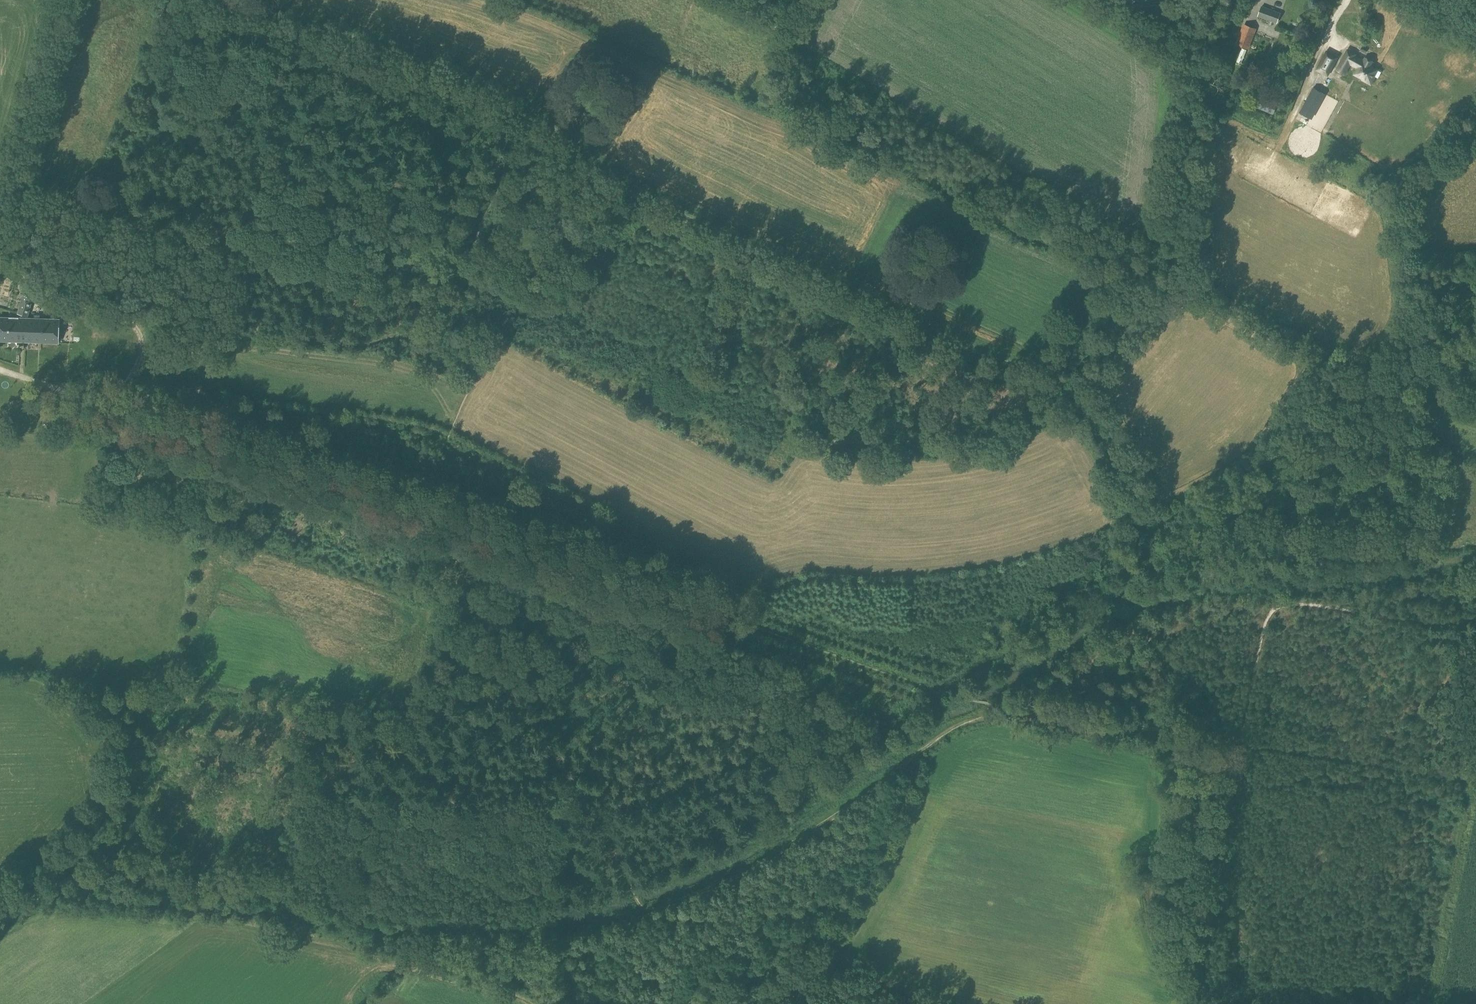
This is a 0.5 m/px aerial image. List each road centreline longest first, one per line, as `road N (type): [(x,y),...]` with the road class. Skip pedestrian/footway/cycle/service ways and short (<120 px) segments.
road 1 (track): [(435,518),(462,527),(440,590),(581,801),(644,911),(796,841),(995,705),(1239,744)]
road 2 (track): [(1239,744),(1265,618),(1281,607),(1247,601),(1187,609),(1075,377),(1155,277),(1177,265),(1190,67),(1179,0)]
road 3 (track): [(462,527),(995,705)]
road 4 (track): [(11,182),(218,244),(260,335),(344,345),(443,321)]
road 5 (track): [(0,367),(435,518)]
road 6 (track): [(494,328),(766,461)]
road 7 (track): [(1229,1003),(1198,984),(1199,965),(1239,744)]
road 8 (track): [(1475,780),(1239,744)]
road 9 (track): [(62,0),(11,182)]

